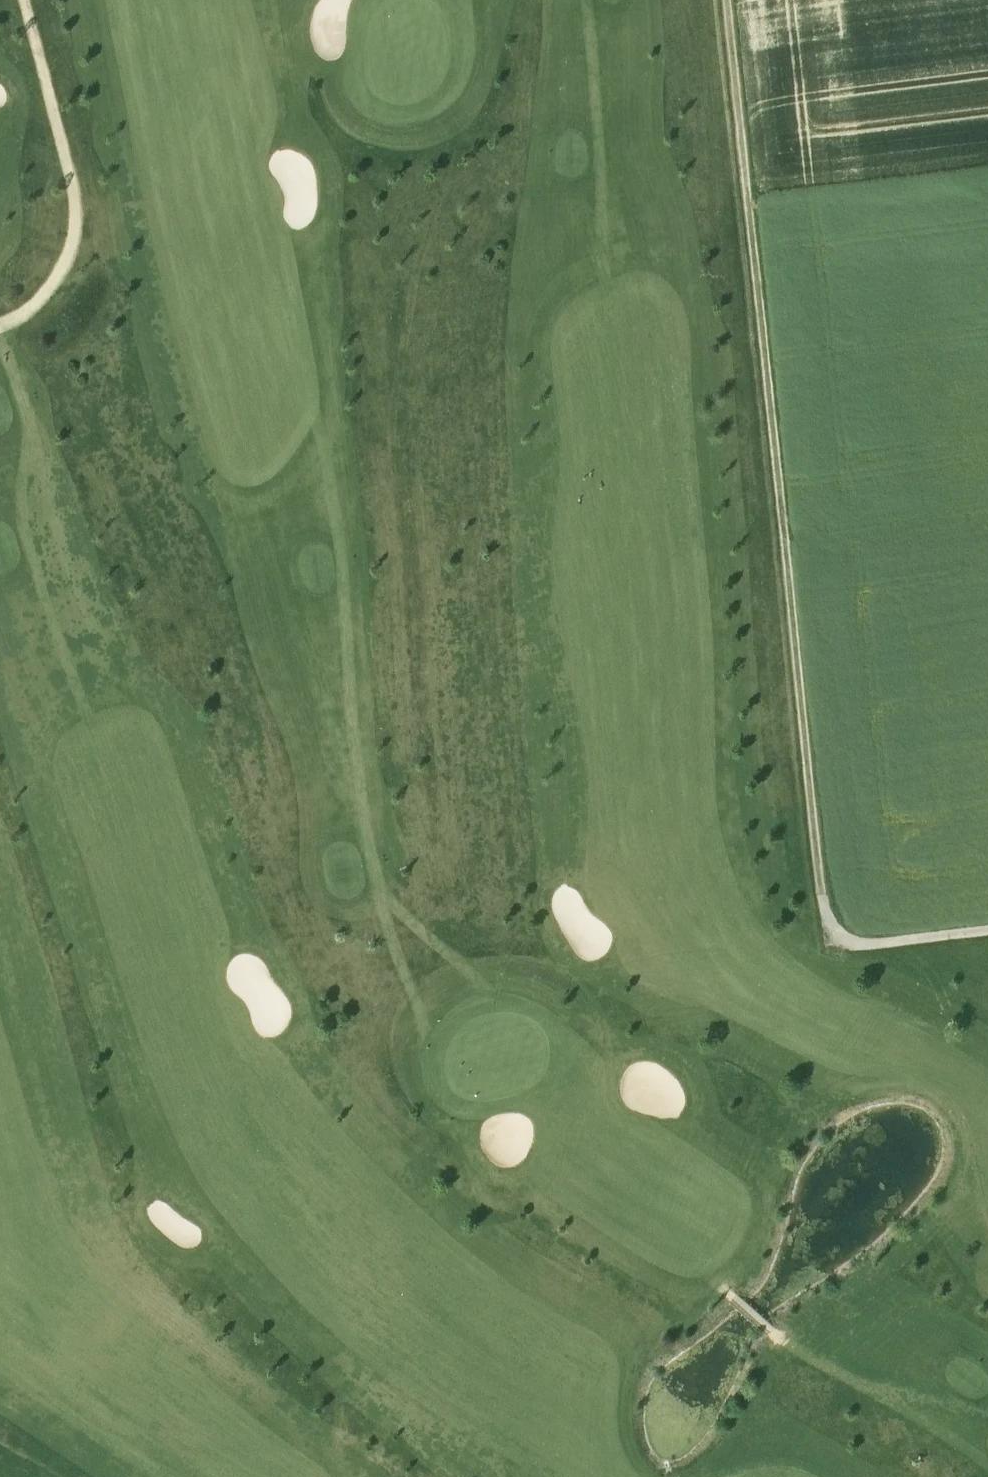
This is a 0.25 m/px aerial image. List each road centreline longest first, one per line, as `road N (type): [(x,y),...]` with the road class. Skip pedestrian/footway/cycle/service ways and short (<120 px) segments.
road 1 (track): [(987,933),(842,945),(734,0)]
road 2 (track): [(0,322),(17,320),(47,292),(71,247),(74,190),(28,0)]

